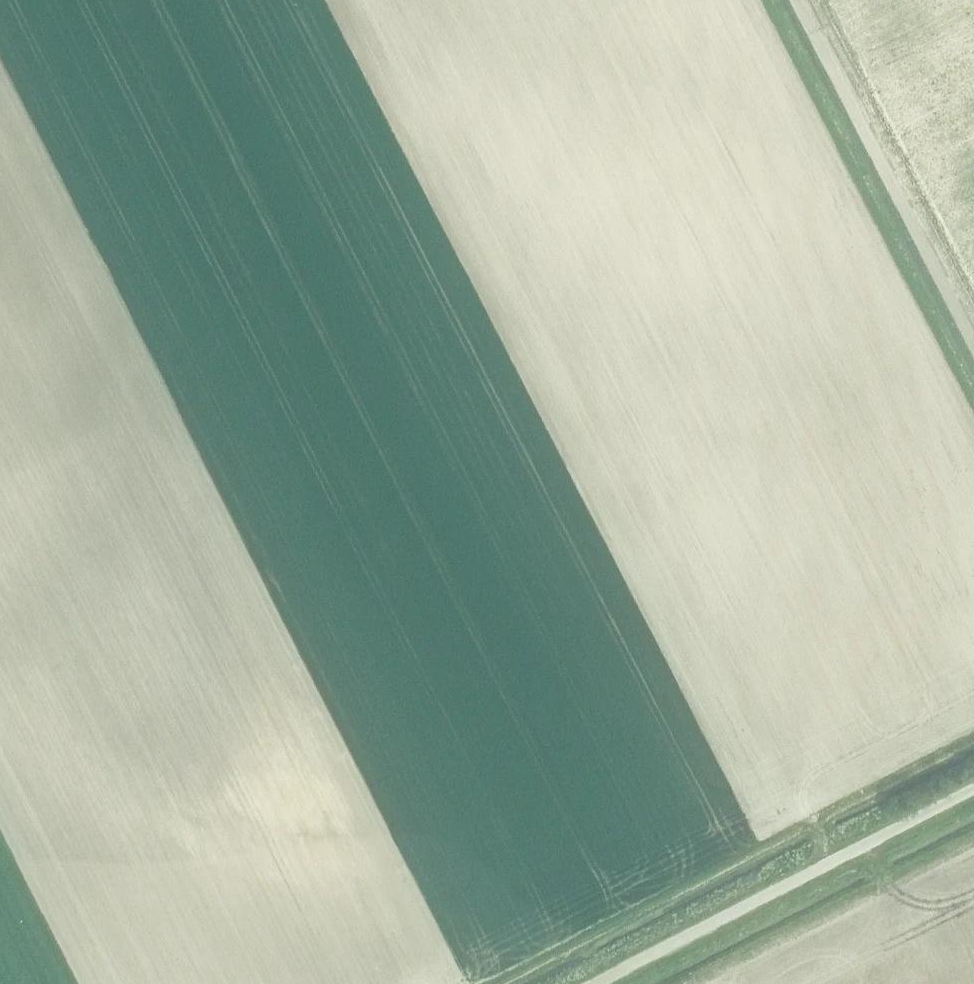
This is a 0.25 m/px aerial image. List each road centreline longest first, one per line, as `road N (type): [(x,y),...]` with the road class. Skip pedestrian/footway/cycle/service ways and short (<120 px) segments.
road 1 (unclassified): [(594,983),(973,788)]

